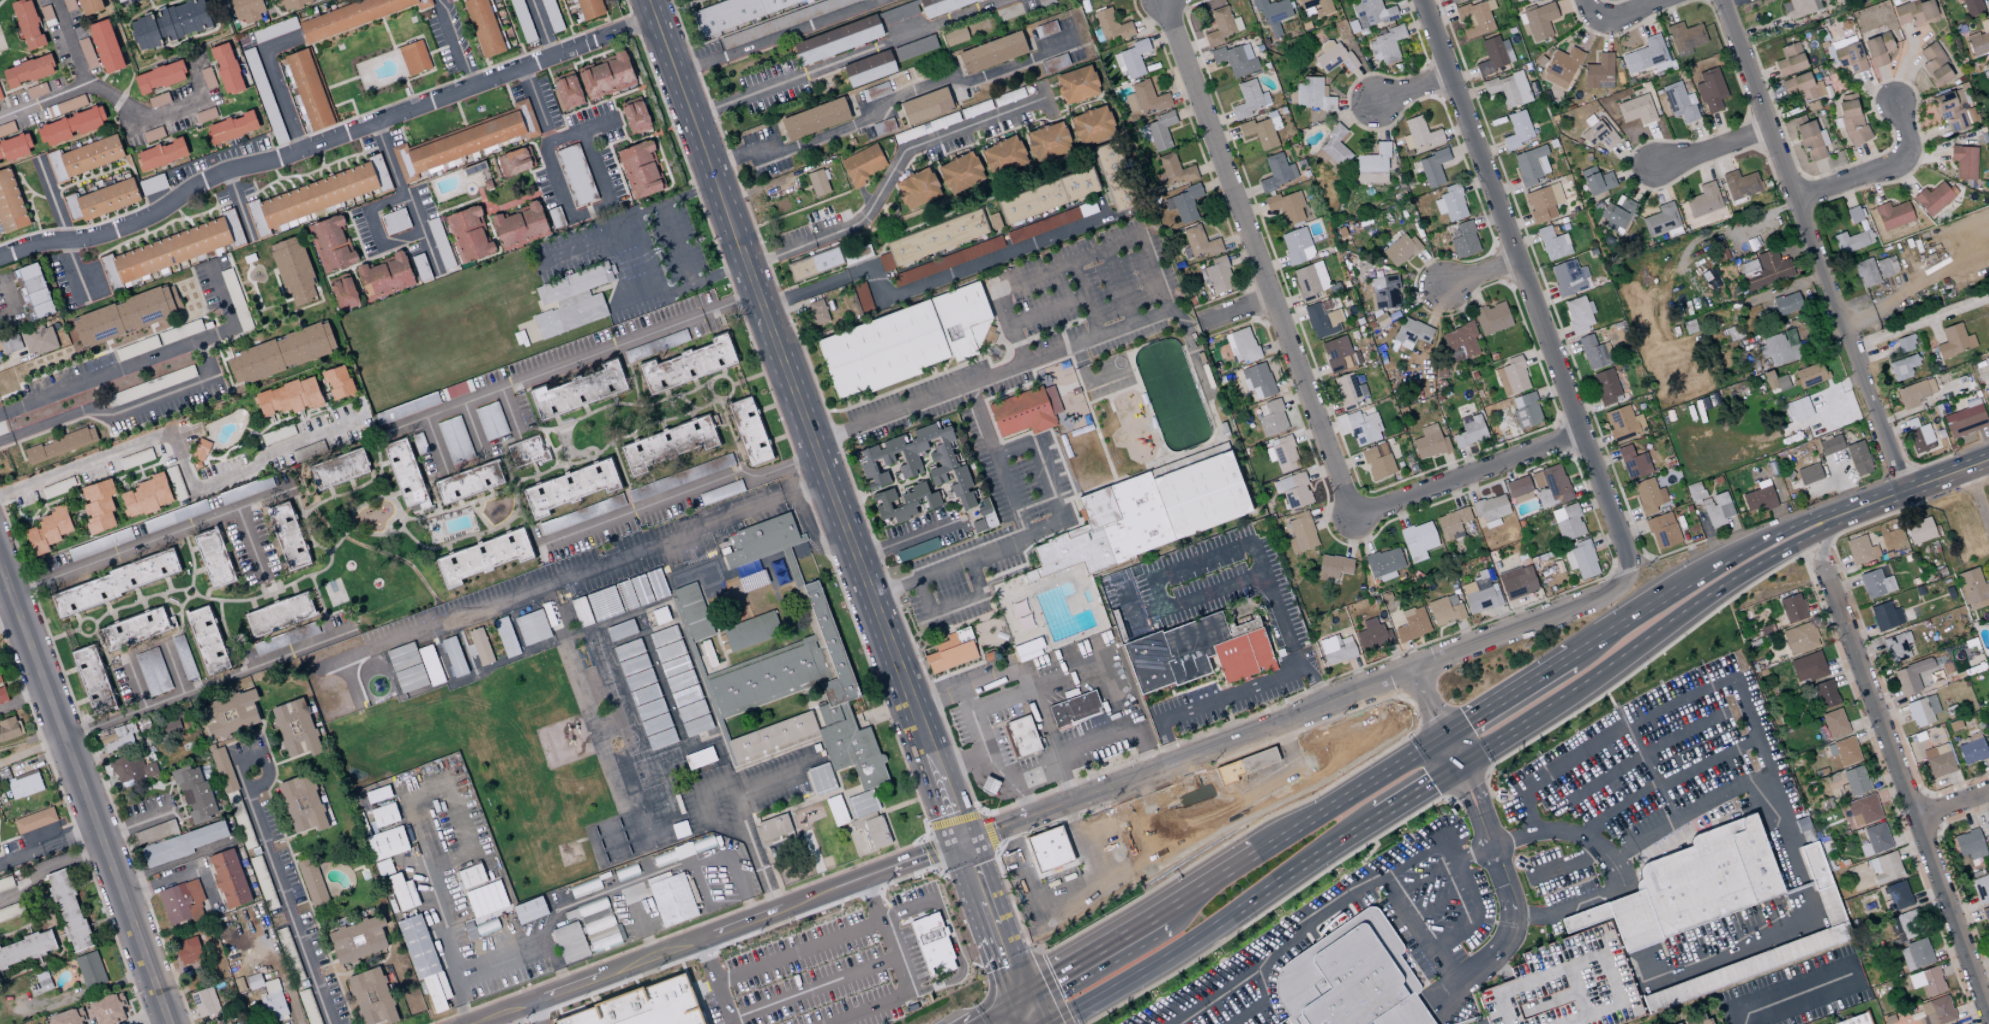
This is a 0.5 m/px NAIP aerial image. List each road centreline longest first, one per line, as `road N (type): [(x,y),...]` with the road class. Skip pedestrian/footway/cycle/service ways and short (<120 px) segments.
road 1 (secondary): [(647,0),(929,752)]
road 2 (residential): [(1598,597),(1625,576),(1621,540),(1422,0)]
road 3 (residential): [(599,41),(288,158),(220,175),(153,216),(92,239),(0,258)]
road 4 (residential): [(1011,823),(1598,597)]
road 5 (residential): [(1352,518),(1162,0)]
road 6 (residential): [(1905,490),(1718,0)]
road 7 (residential): [(963,841),(478,1023)]
road 8 (tertiary): [(0,558),(170,1023)]
road 9 (residential): [(1988,1020),(1823,569)]
road 10 (secondary): [(1525,723),(1723,583),(1905,490)]
road 11 (secondary): [(1054,1023),(1380,818)]
road 12 (secondary): [(1905,490),(1747,545),(1662,598)]
road 13 (residential): [(1352,518),(1581,435)]
road 14 (secondary): [(1443,735),(1255,853)]
road 15 (residential): [(1794,199),(1898,164),(1905,125),(1894,103)]
road 16 (secondary): [(1159,915),(1020,997)]
road 17 (secondary): [(1569,656),(1443,735)]
road 18 (residential): [(1768,127),(1652,164)]

